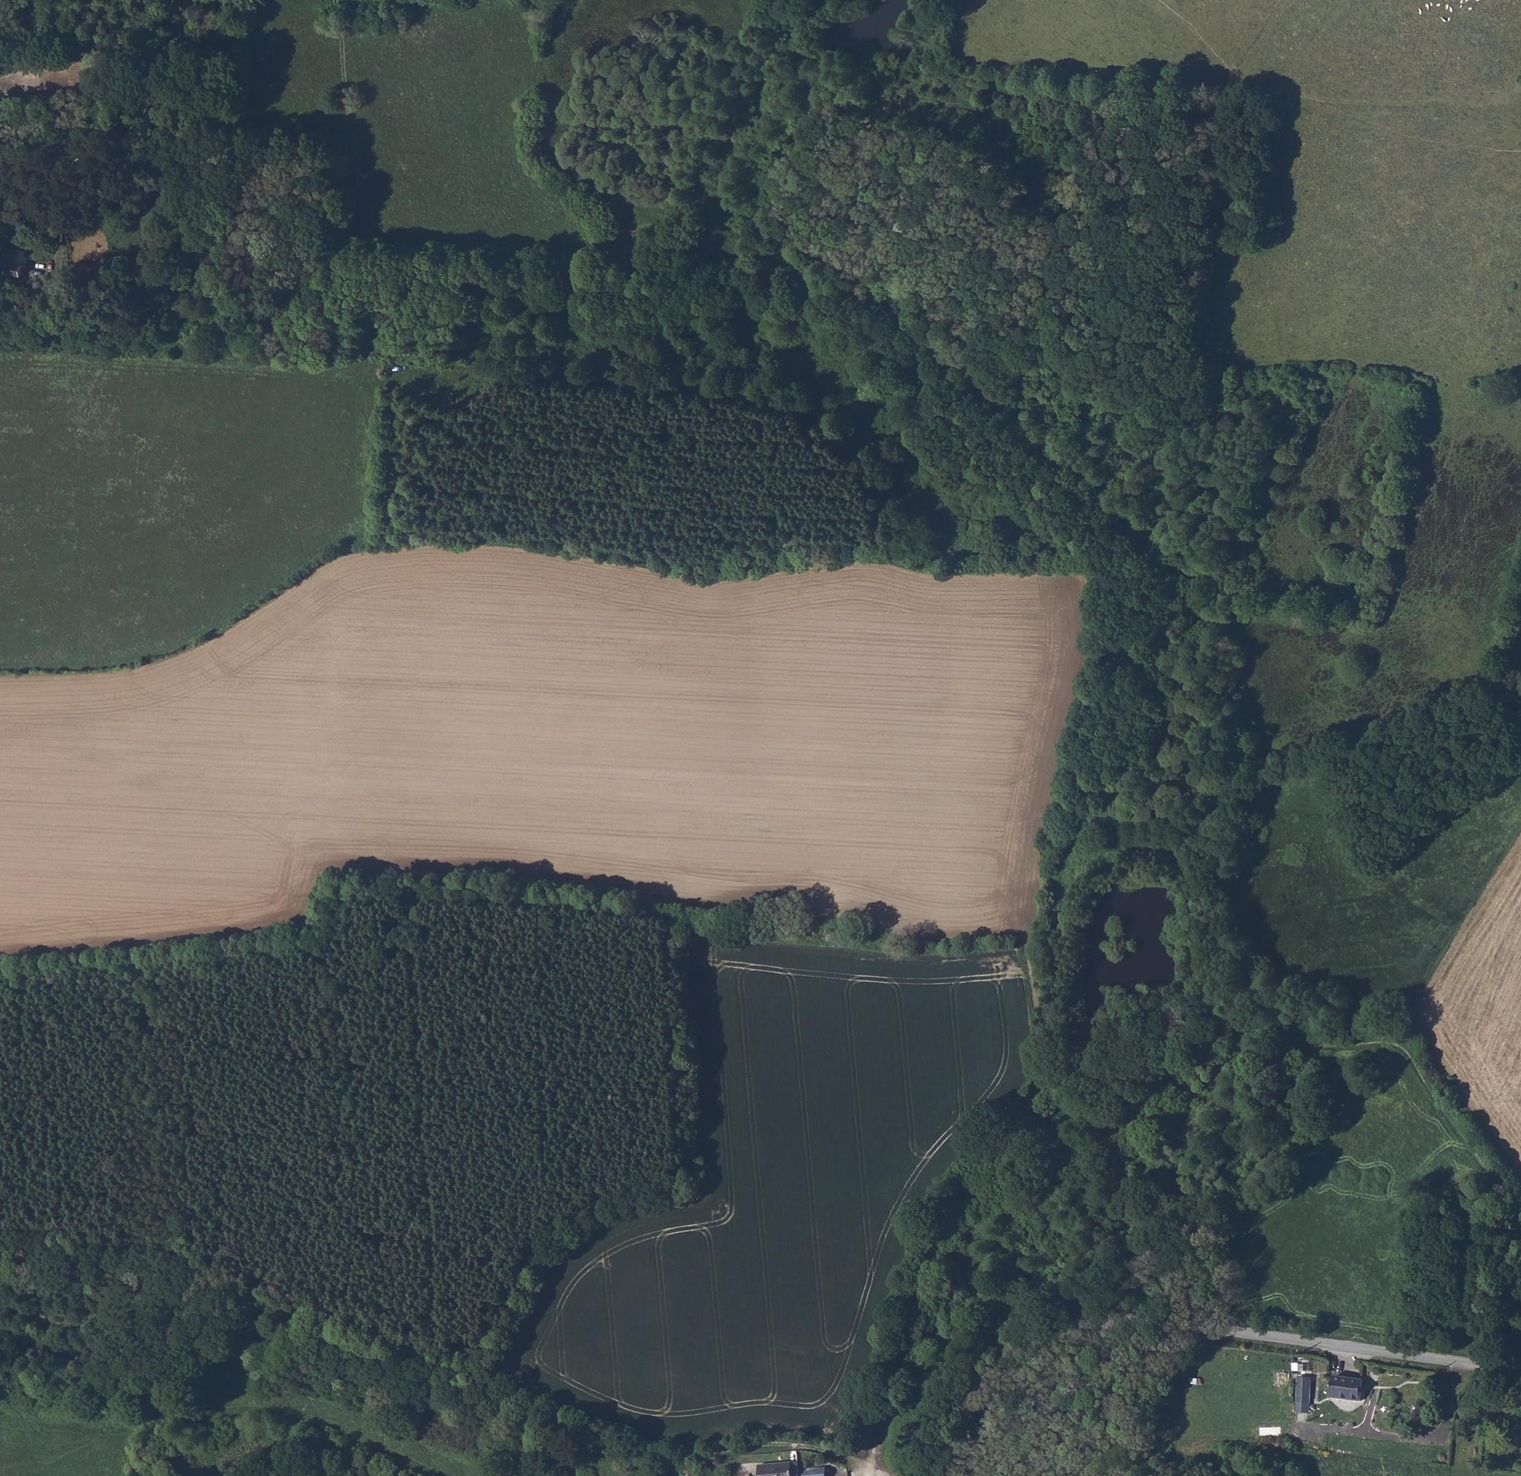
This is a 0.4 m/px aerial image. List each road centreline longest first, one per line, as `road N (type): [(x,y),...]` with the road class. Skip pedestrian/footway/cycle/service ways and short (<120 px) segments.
road 1 (unclassified): [(940,1475),(952,1431),(1001,1361),(1041,1334),(1085,1321),(1136,1320),(1520,1367)]
road 2 (track): [(1033,1101),(938,1232),(897,1342),(890,1475)]
road 3 (track): [(1036,932),(1033,1101)]

